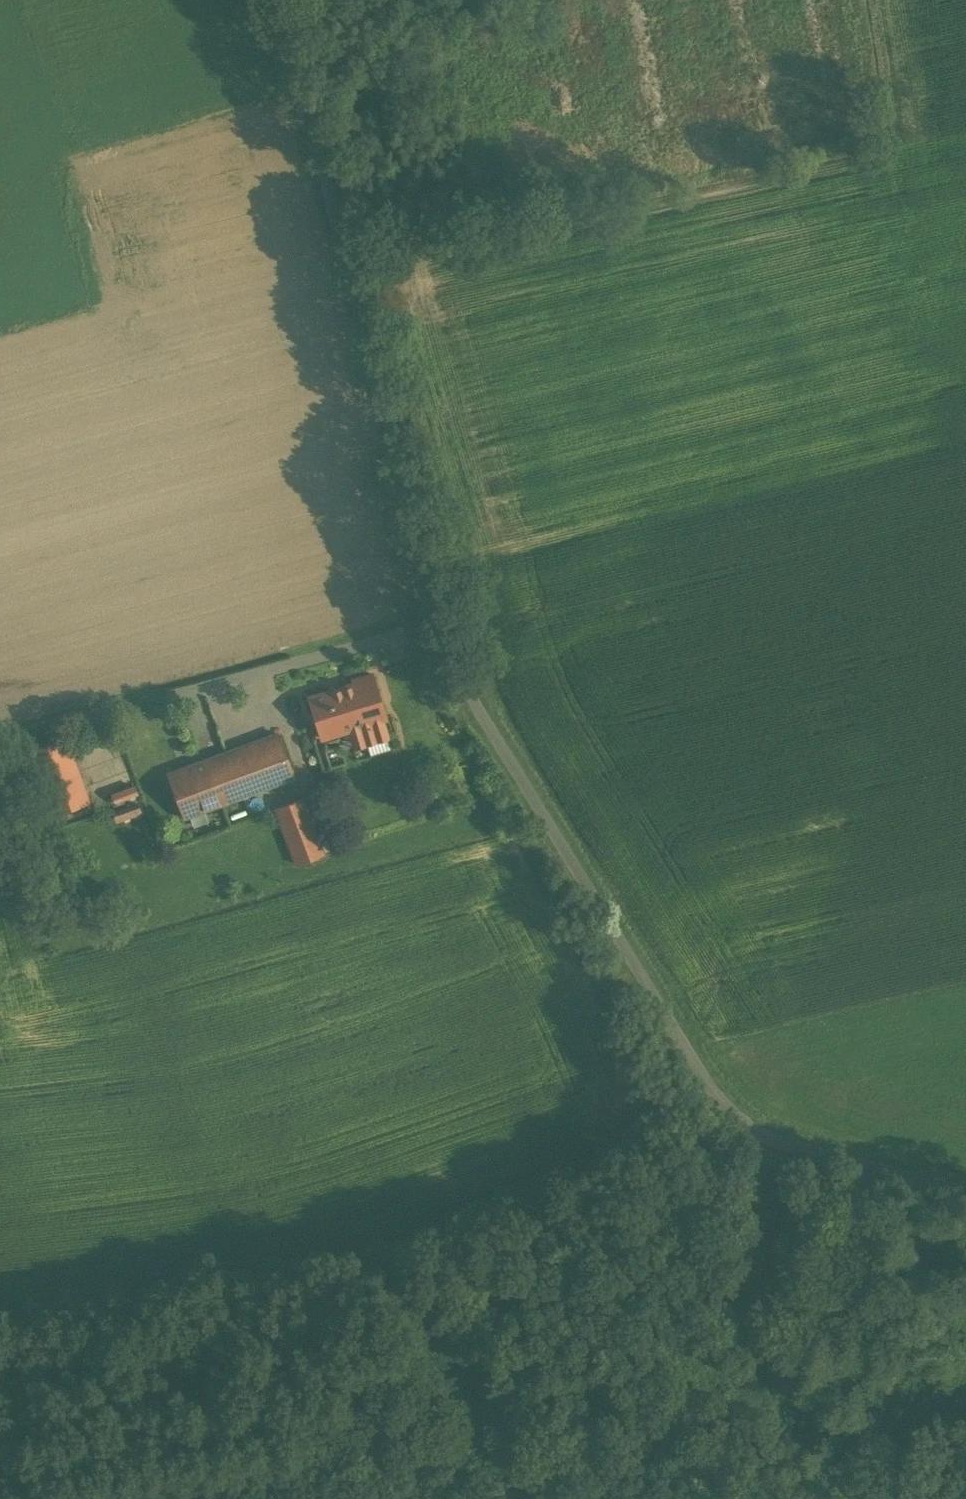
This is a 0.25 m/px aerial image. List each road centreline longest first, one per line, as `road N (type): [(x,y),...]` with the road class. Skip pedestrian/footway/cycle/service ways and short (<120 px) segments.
road 1 (unclassified): [(965,1184),(791,1135),(741,1111),(708,1076),(481,708),(438,621),(338,208),(277,0)]

